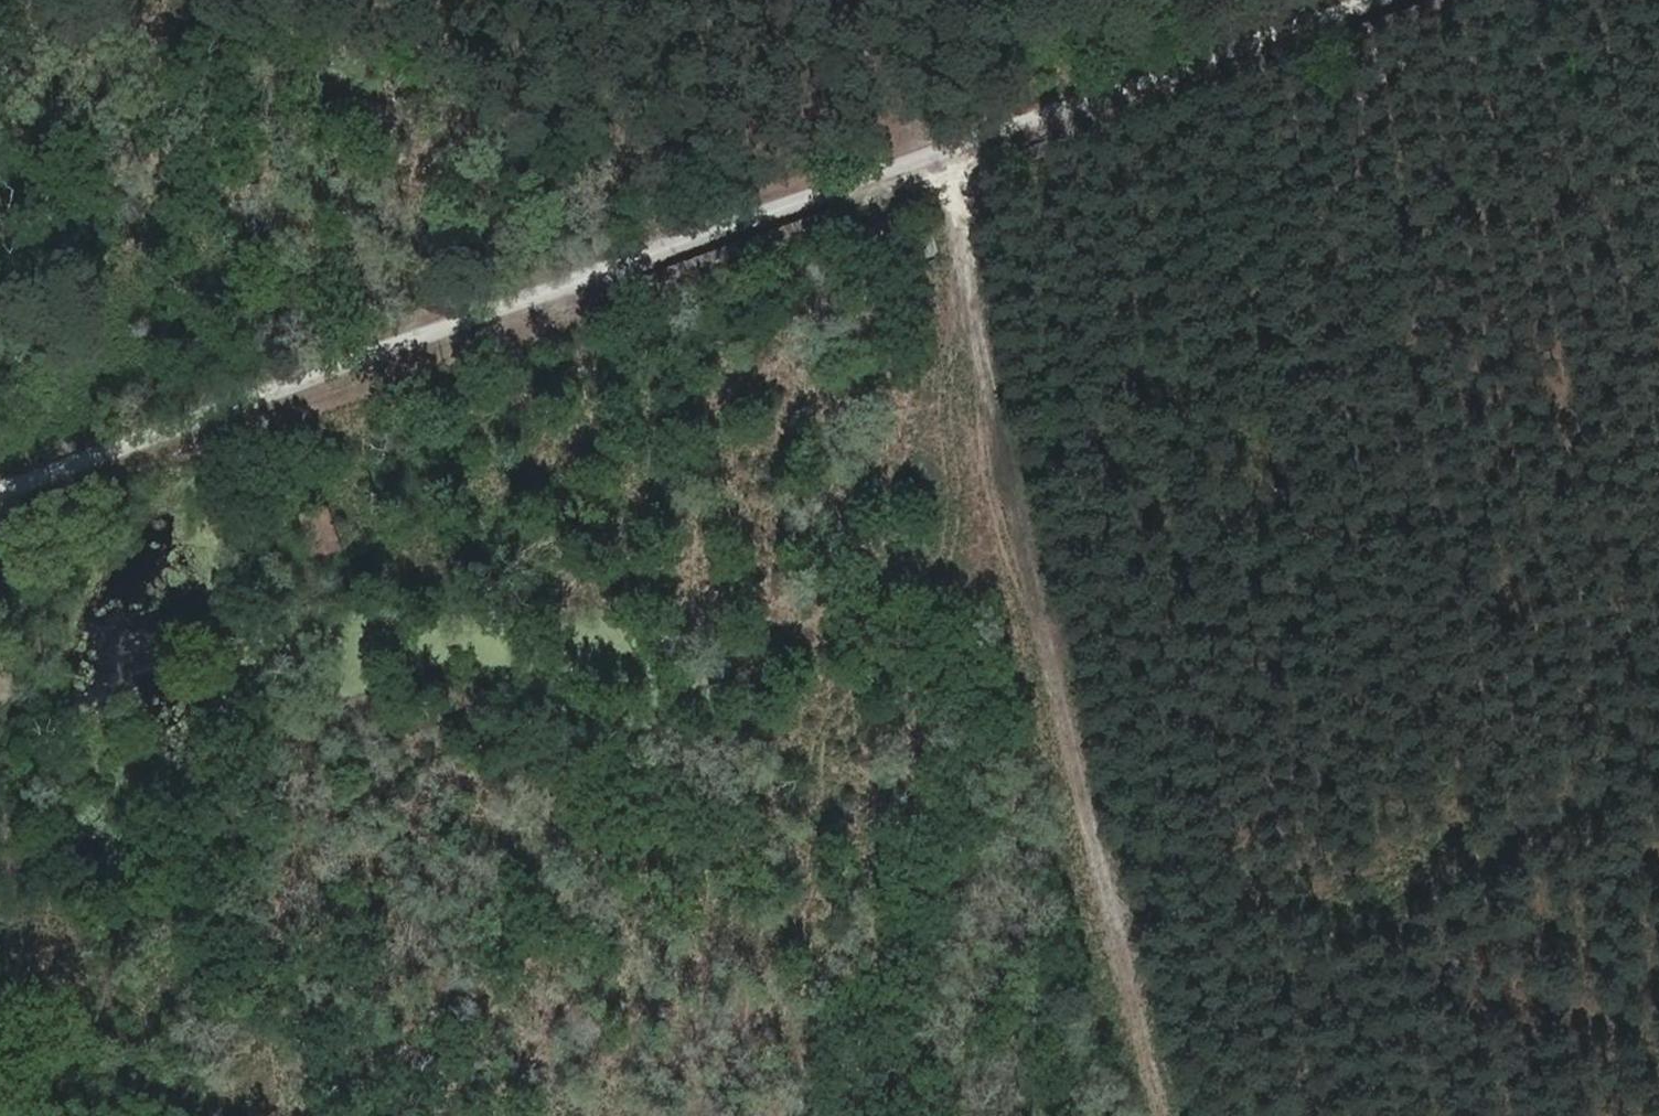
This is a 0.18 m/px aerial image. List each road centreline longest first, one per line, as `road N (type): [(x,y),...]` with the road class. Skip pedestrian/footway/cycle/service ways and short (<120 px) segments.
road 1 (track): [(1361,0),(0,492)]
road 2 (track): [(848,0),(928,157),(952,186),(1158,1115)]

